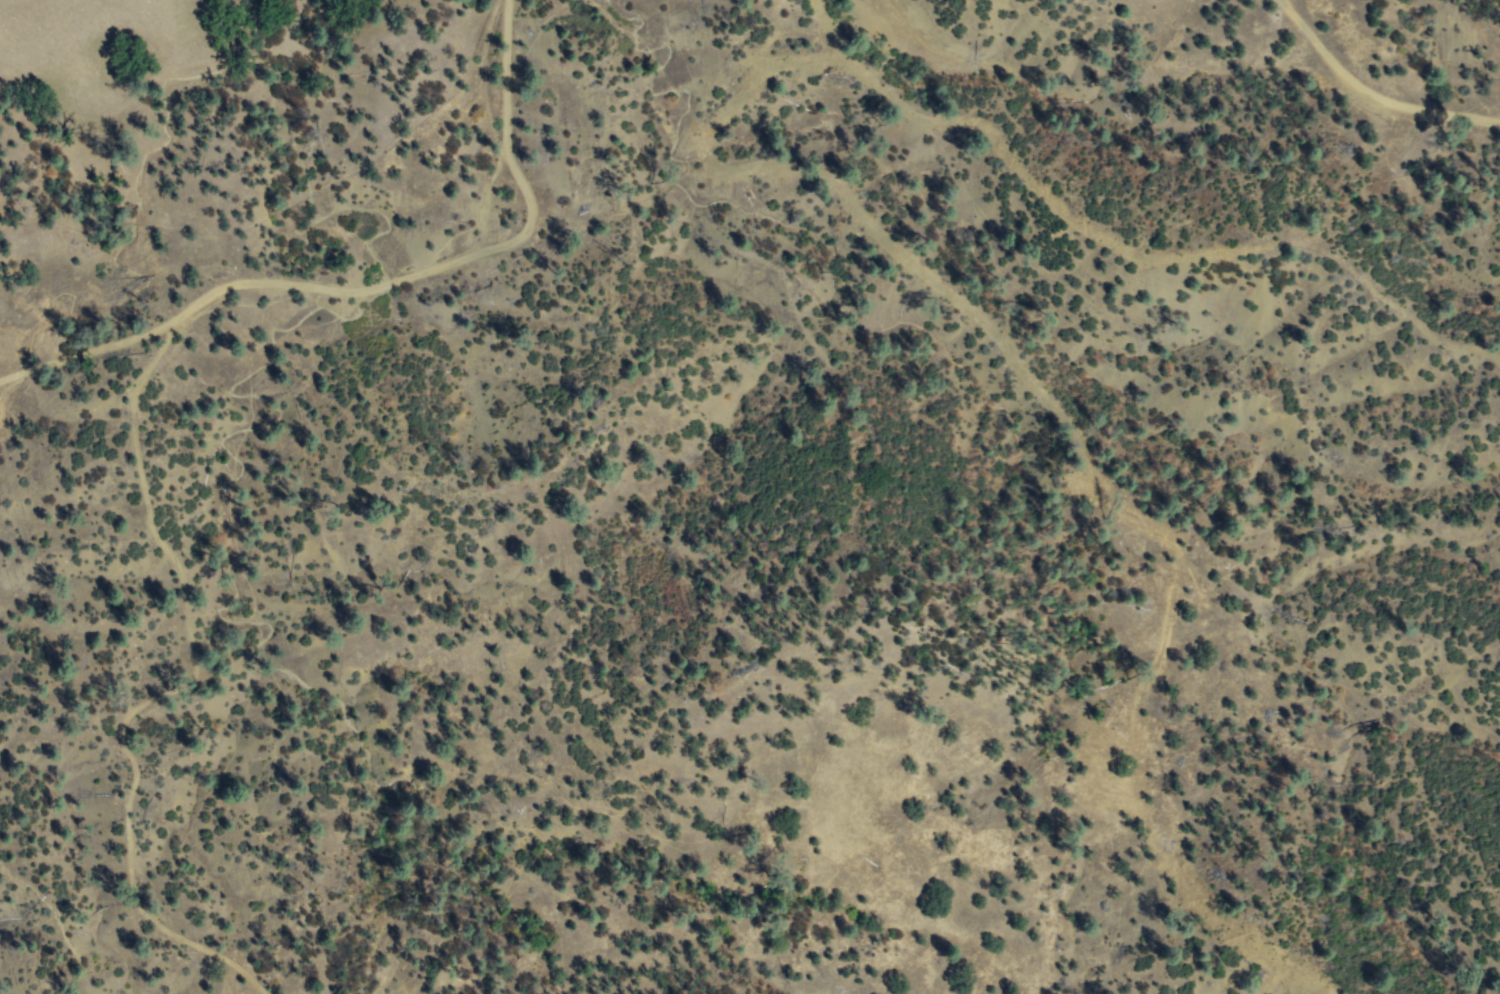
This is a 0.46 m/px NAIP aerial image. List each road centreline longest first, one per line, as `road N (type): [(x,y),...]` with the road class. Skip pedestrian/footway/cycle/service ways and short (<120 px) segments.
road 1 (track): [(417,0),(352,79),(271,261),(182,331),(33,374),(0,392)]
road 2 (track): [(1499,114),(1398,104),(1358,73),(1293,0)]

